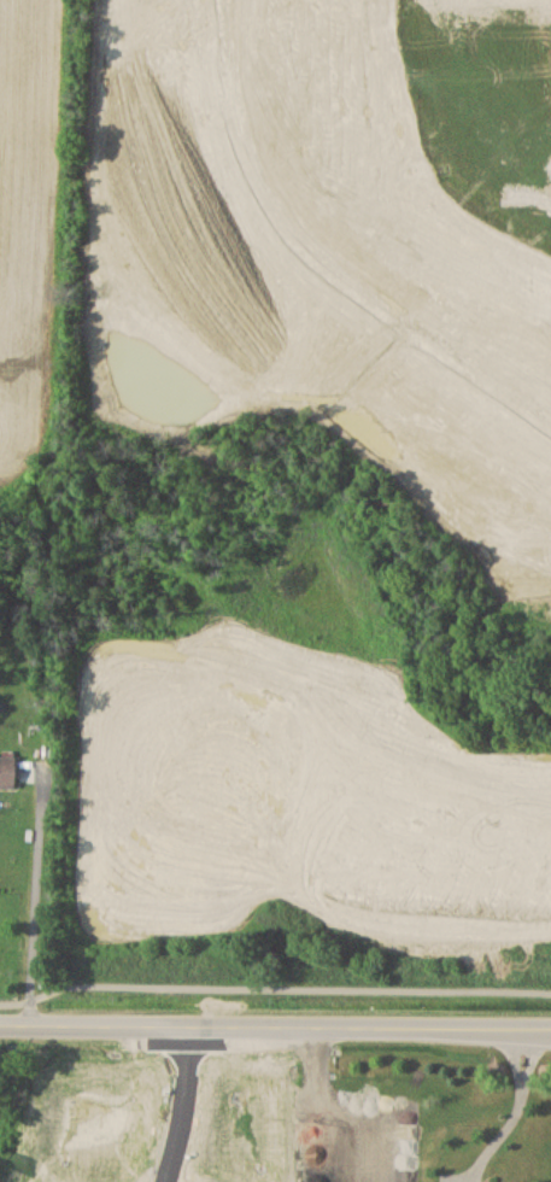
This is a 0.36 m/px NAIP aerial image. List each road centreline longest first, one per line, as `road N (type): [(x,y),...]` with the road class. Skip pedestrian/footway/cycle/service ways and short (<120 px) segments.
road 1 (residential): [(550,428),(326,268),(277,222),(236,130),(233,0)]
road 2 (residential): [(0,1027),(550,1030)]

